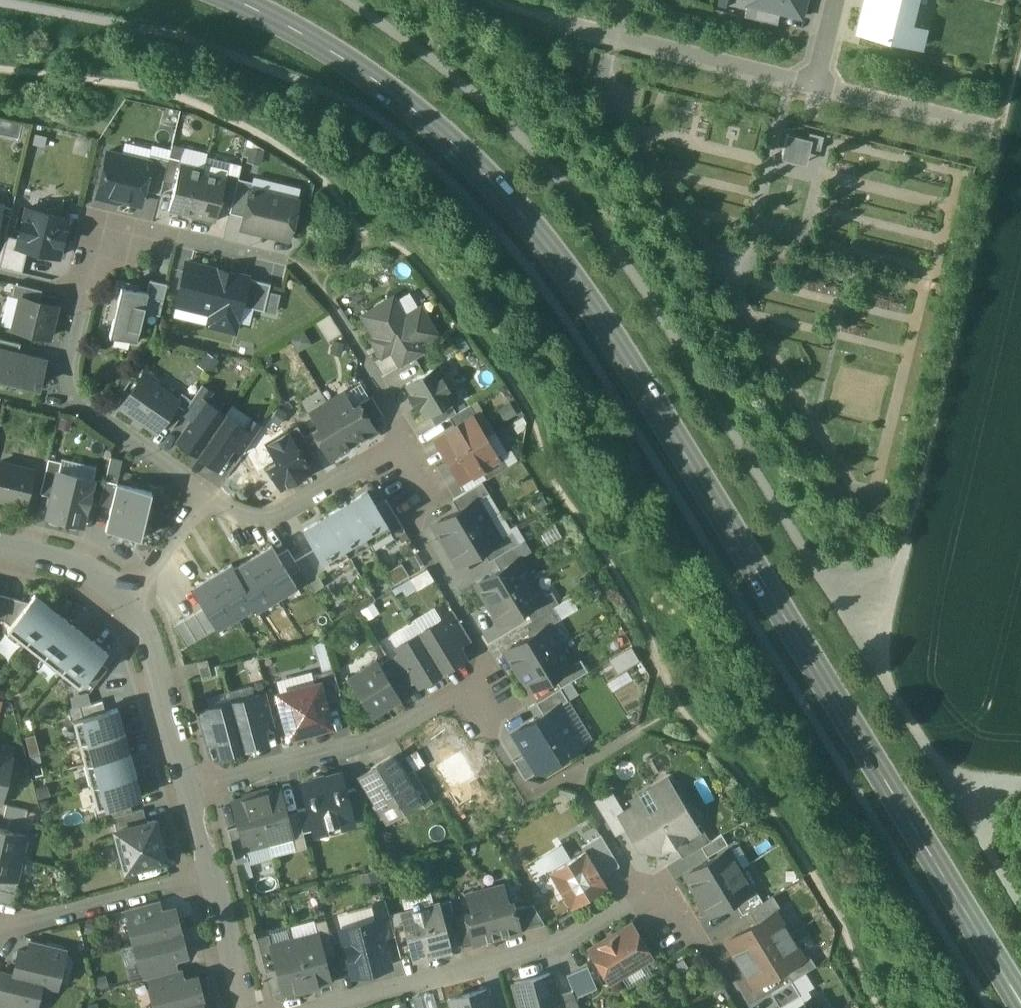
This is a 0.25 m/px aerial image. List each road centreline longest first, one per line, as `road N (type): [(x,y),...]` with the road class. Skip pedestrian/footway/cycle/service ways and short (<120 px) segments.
road 1 (secondary): [(225,0),(318,44),(436,130),(498,189),(568,275),(1020,1007)]
road 2 (track): [(348,0),(444,69),(573,197),(640,288),(1020,899)]
road 3 (track): [(836,600),(885,570),(906,543),(1020,49)]
road 4 (residential): [(320,1007),(553,946),(646,894),(703,939),(747,1007)]
road 5 (residential): [(186,788),(373,742),(465,694),(491,666),(419,528)]
road 6 (residential): [(542,19),(814,86)]
road 7 (residential): [(204,496),(69,392),(79,293)]
road 8 (residential): [(79,293),(107,242),(136,229),(286,260)]
road 9 (residential): [(0,920),(21,924),(213,880)]
road 10 (residential): [(389,451),(274,517),(246,518),(204,496)]
road 11 (residential): [(125,601),(149,641),(186,788)]
road 12 (residential): [(814,86),(1002,132)]
road 13 (residential): [(344,325),(409,438),(389,451)]
road 14 (residential): [(0,548),(71,565),(125,601)]
road 15 (residential): [(125,601),(204,496)]
road 16 (residential): [(213,880),(246,1007)]

